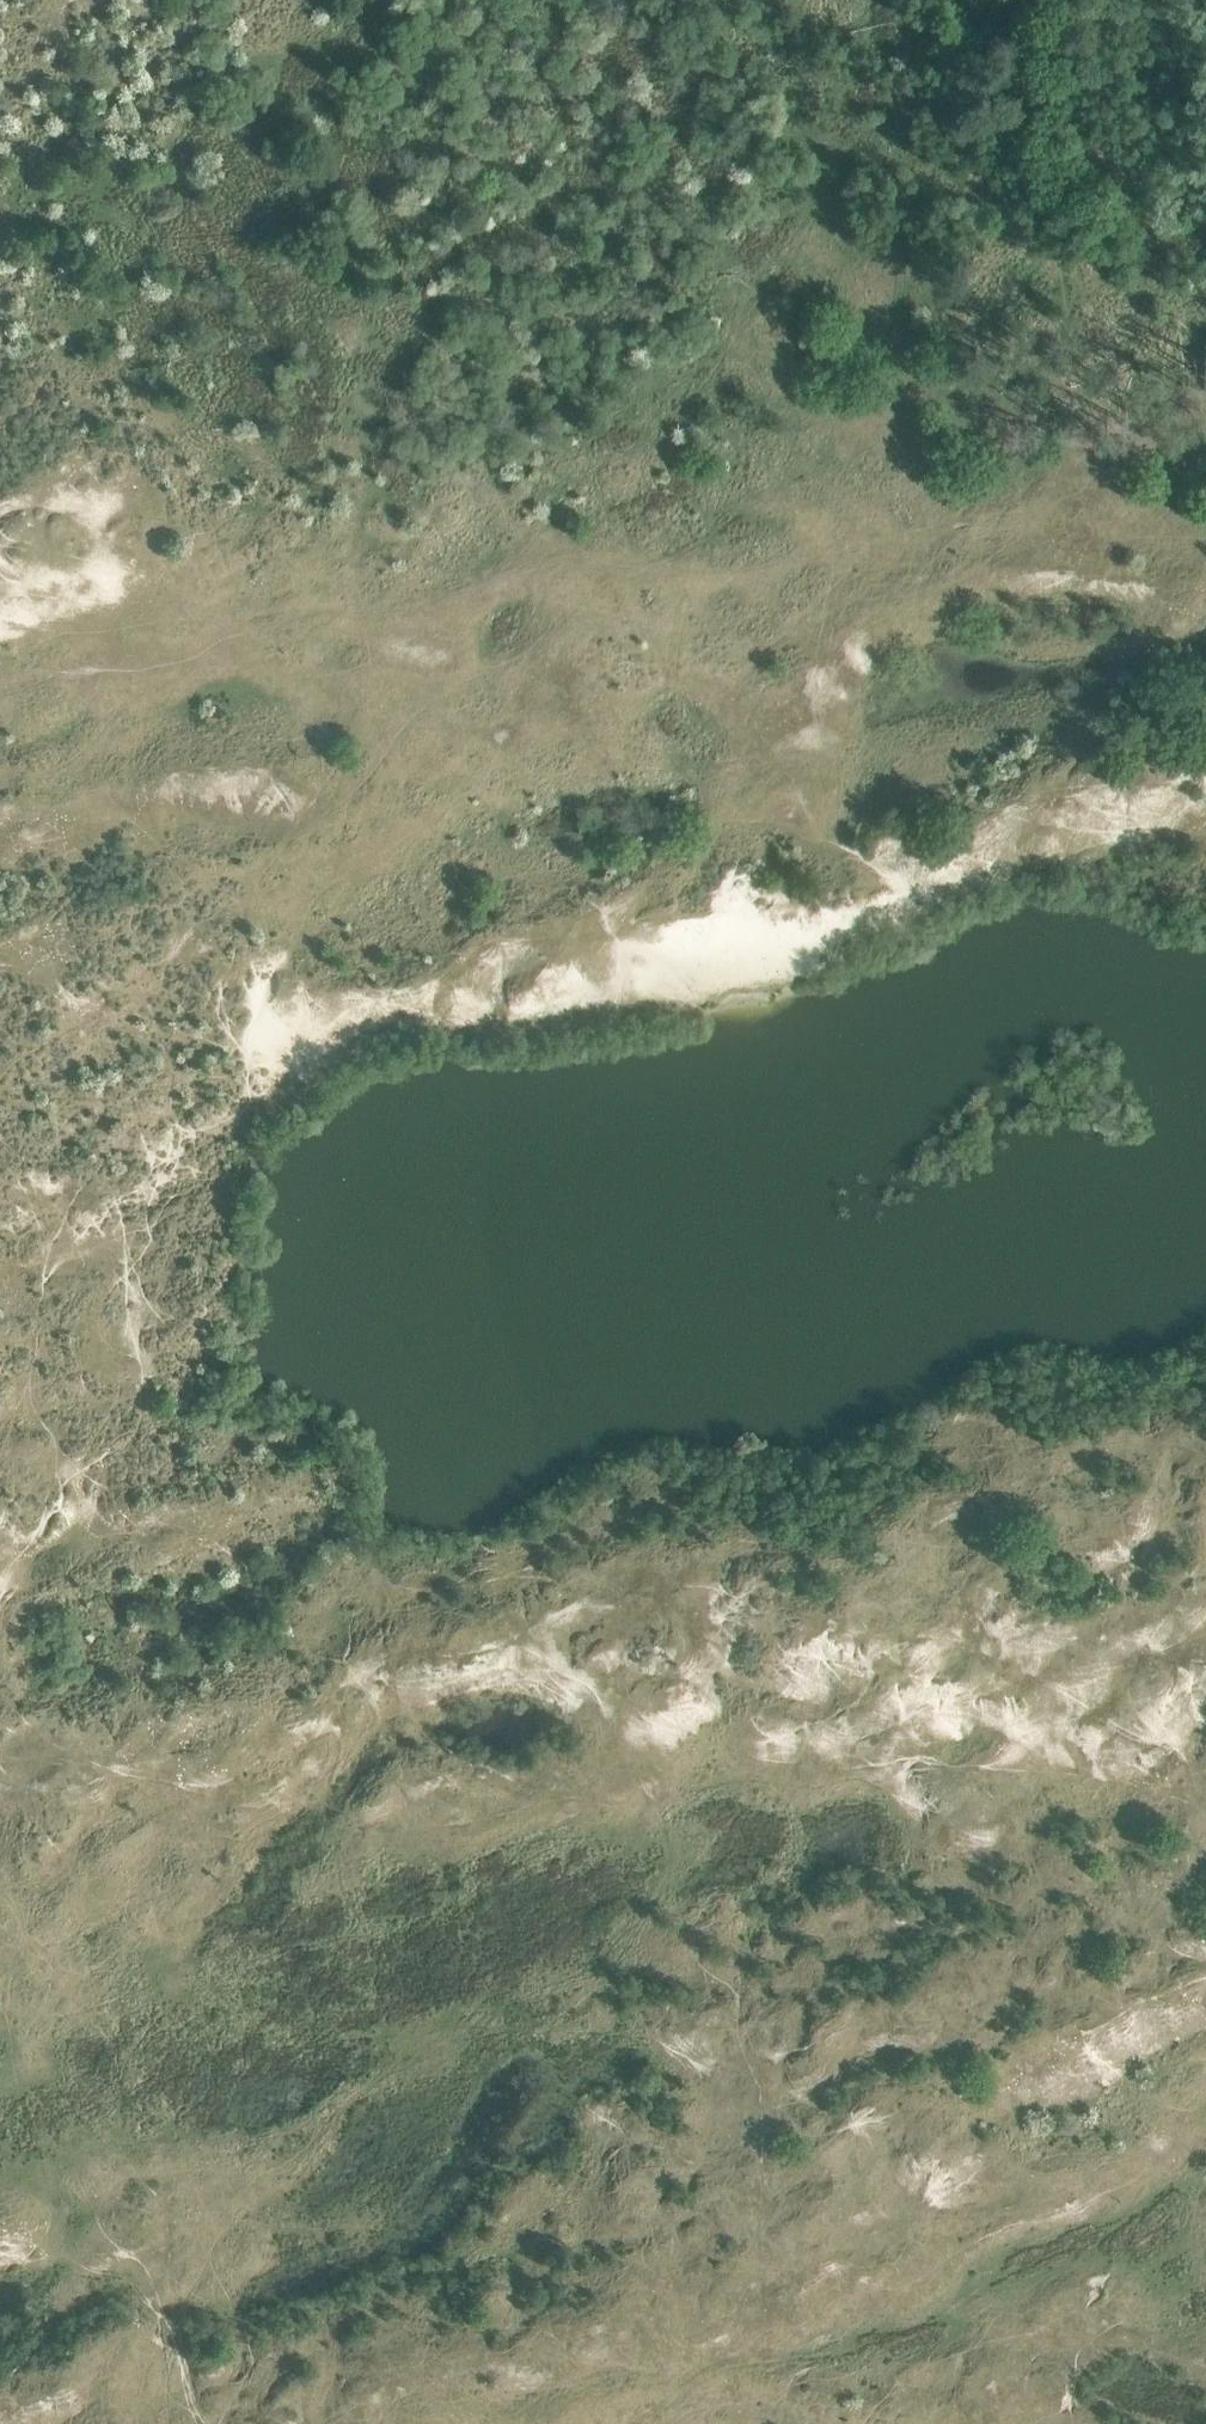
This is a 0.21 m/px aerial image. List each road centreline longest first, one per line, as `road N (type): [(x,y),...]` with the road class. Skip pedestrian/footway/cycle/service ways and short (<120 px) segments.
road 1 (track): [(1074,0),(1055,31),(1039,181),(1071,419),(1138,434),(1205,419)]

